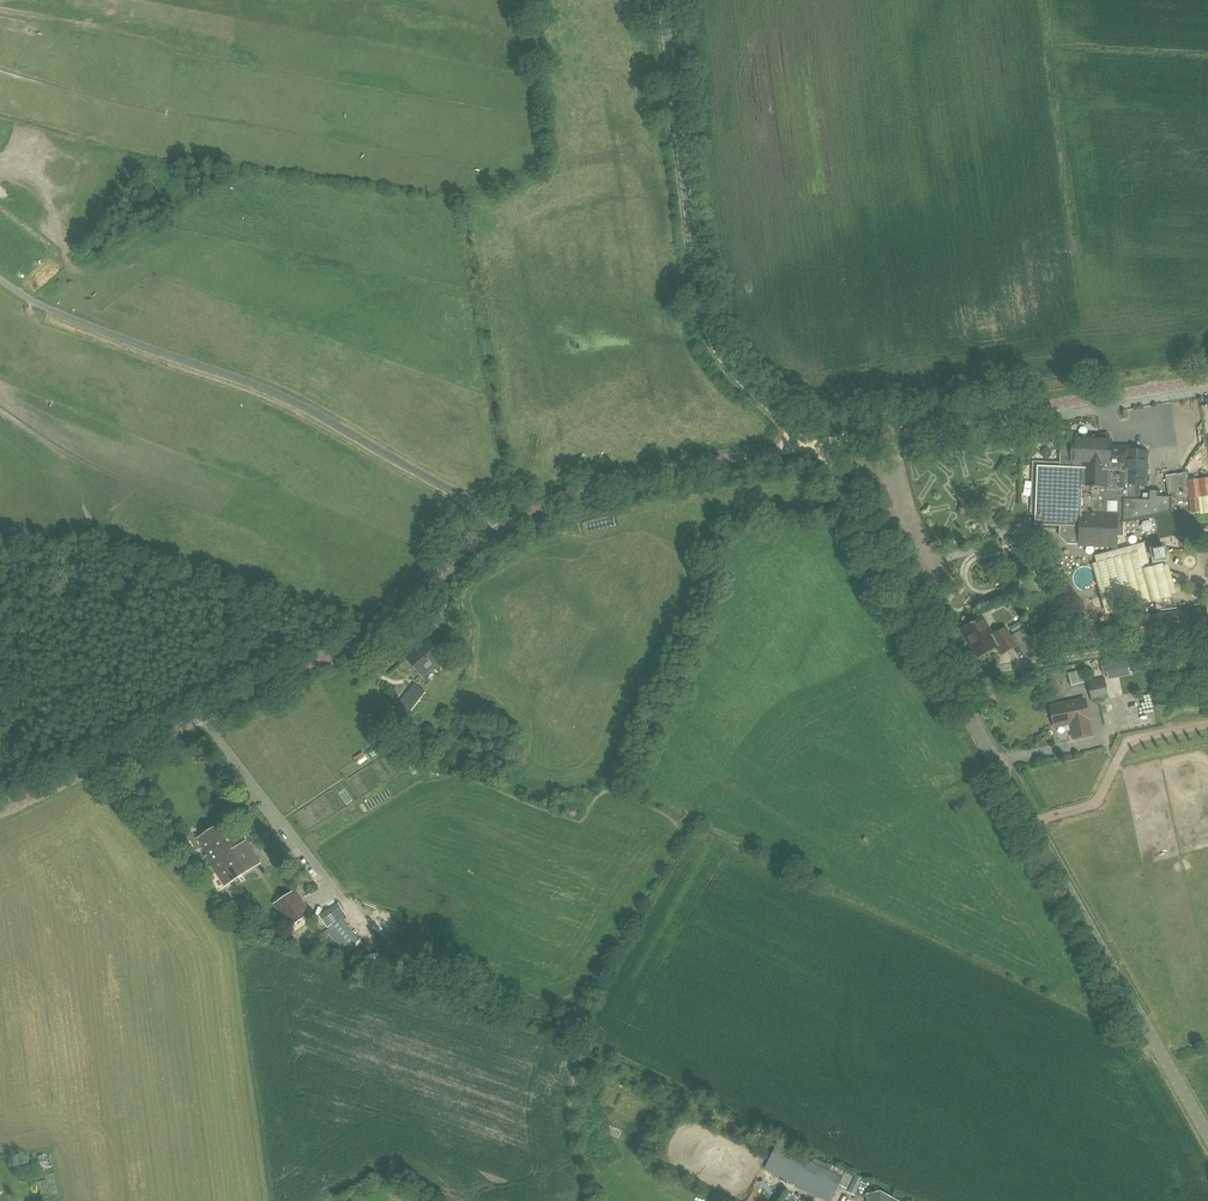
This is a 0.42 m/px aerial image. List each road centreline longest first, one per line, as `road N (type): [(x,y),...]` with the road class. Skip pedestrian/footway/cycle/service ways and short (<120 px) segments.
road 1 (unclassified): [(0,806),(374,636),(458,557),(549,503),(639,473),(795,447)]
road 2 (unclassified): [(1207,1137),(821,444)]
road 3 (unclassified): [(795,447),(786,422),(737,373),(708,324),(661,0)]
road 4 (unclassified): [(821,444),(1207,380)]

